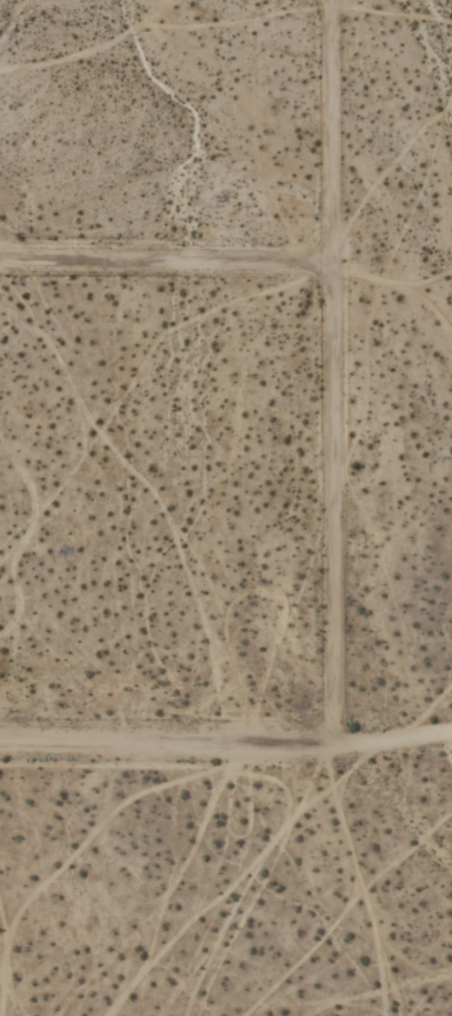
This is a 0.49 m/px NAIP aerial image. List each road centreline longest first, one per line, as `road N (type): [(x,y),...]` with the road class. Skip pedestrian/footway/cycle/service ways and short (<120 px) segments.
road 1 (track): [(335,748),(331,0)]
road 2 (track): [(451,732),(335,748),(0,743)]
road 3 (track): [(334,266),(0,264)]

